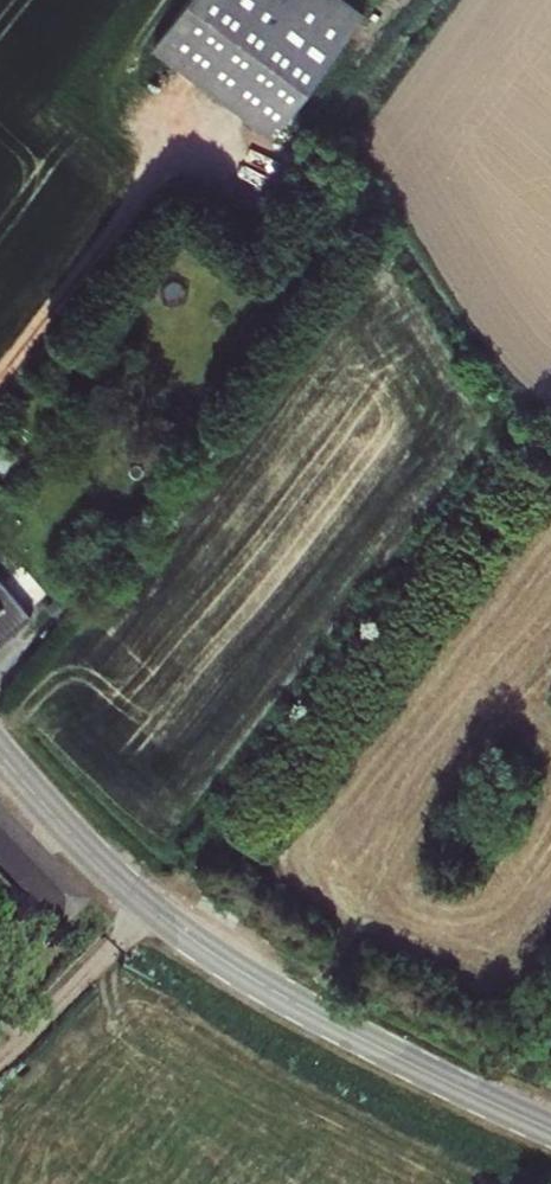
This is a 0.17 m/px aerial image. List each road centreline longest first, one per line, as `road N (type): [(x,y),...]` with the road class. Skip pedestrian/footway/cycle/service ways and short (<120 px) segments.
road 1 (residential): [(550,1130),(366,1041),(211,954),(109,873),(0,754)]

